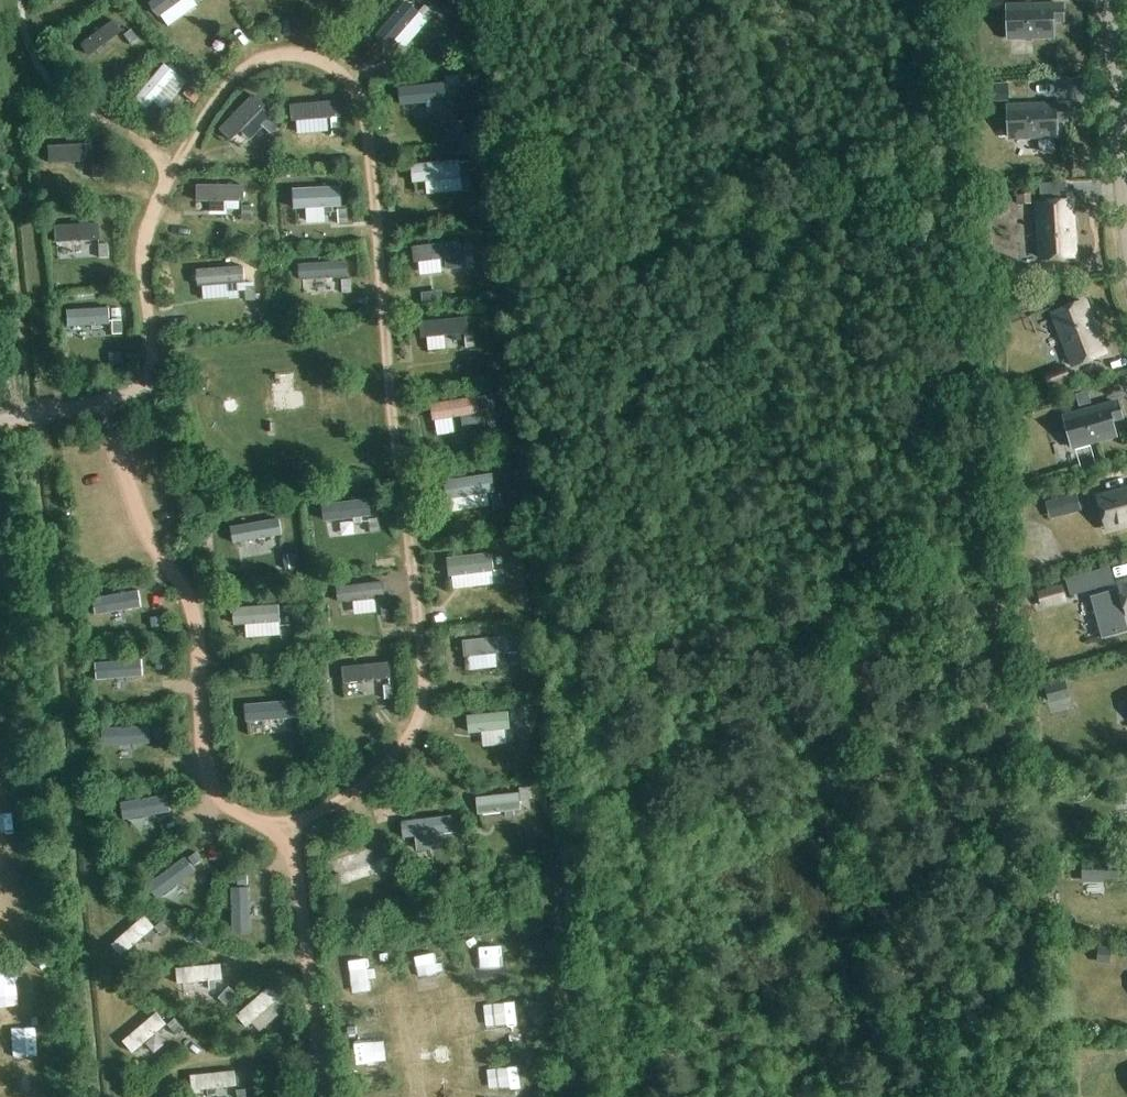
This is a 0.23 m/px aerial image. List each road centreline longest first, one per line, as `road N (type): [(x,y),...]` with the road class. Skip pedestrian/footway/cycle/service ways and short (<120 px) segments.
road 1 (track): [(290,824),(375,773),(418,717),(424,688),(368,121),(352,82),(320,60),(281,55),(251,64),(203,114),(150,217),(146,385),(106,399)]
road 2 (track): [(322,1096),(290,824),(250,818),(211,783),(182,581),(137,510),(106,399),(0,423)]
road 3 (track): [(21,0),(28,47),(43,74),(157,156),(168,179)]
road 4 (residential): [(1125,191),(1111,0)]

